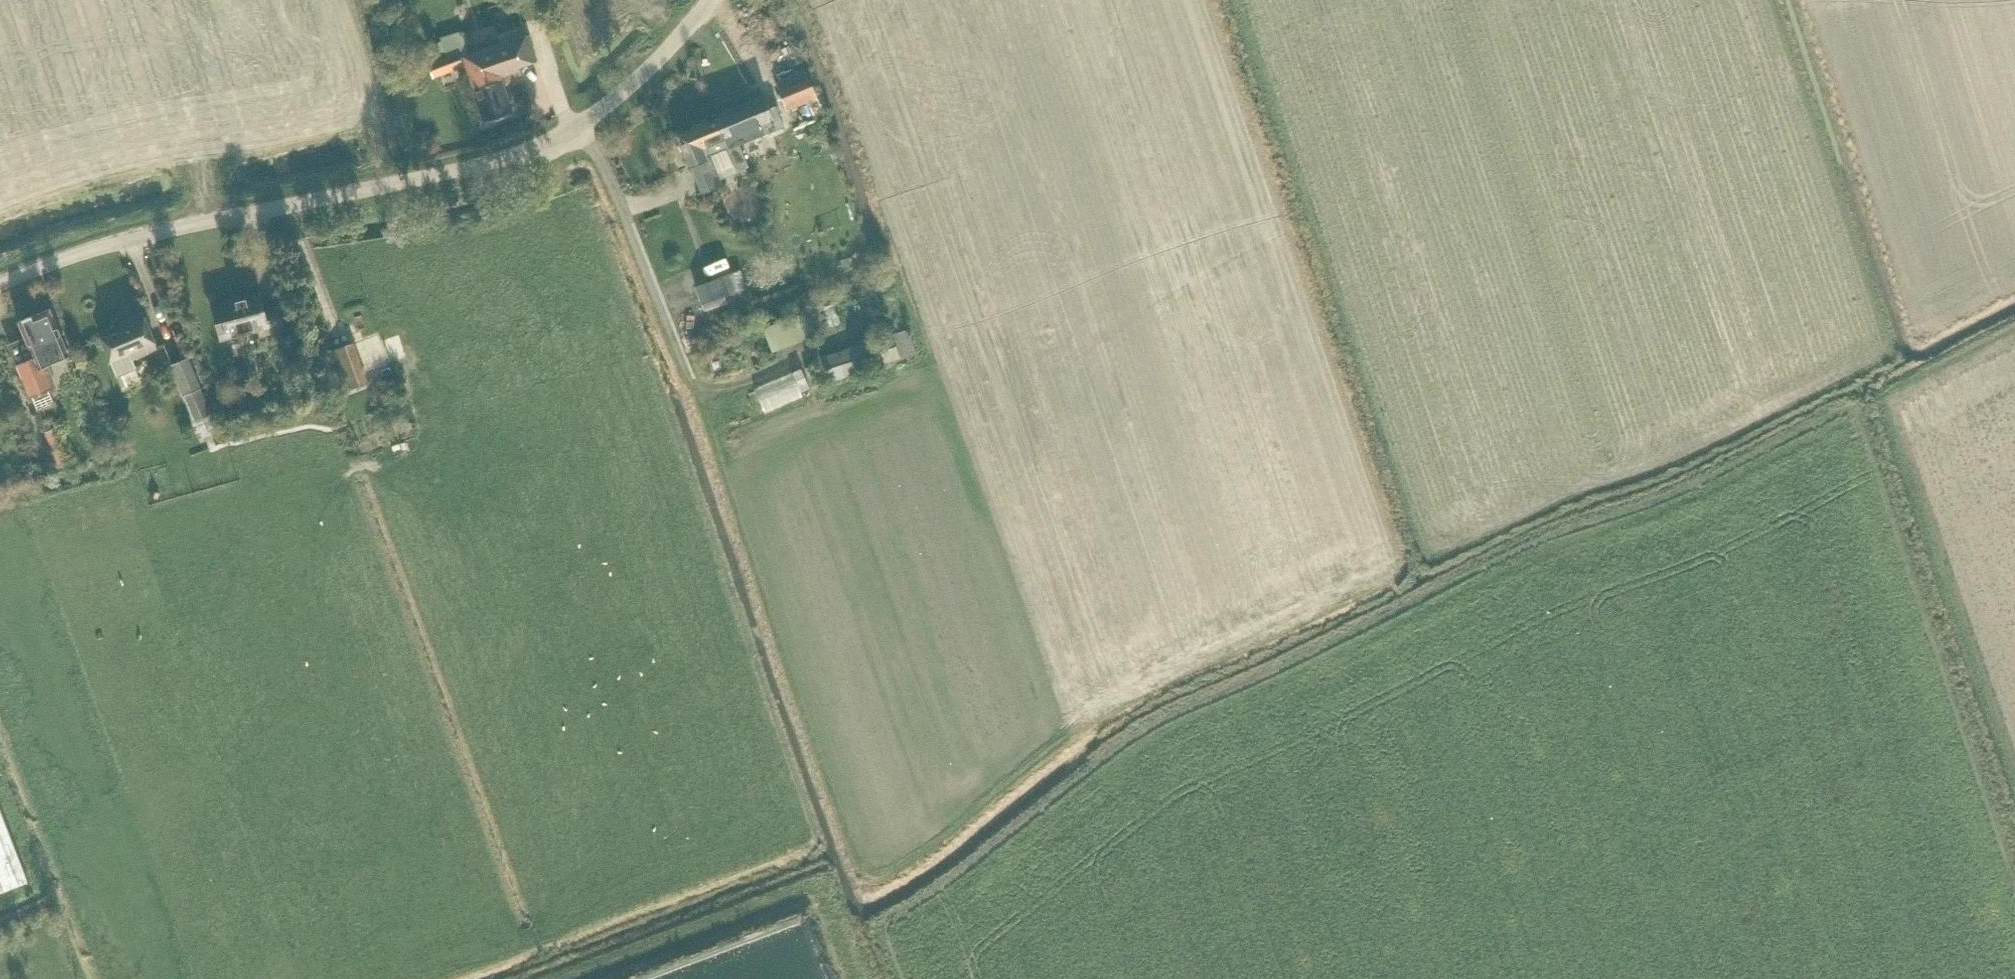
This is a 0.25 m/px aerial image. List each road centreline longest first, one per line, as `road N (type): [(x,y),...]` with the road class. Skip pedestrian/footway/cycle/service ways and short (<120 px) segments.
road 1 (unclassified): [(0,283),(162,229),(555,149),(672,55),(712,0)]

